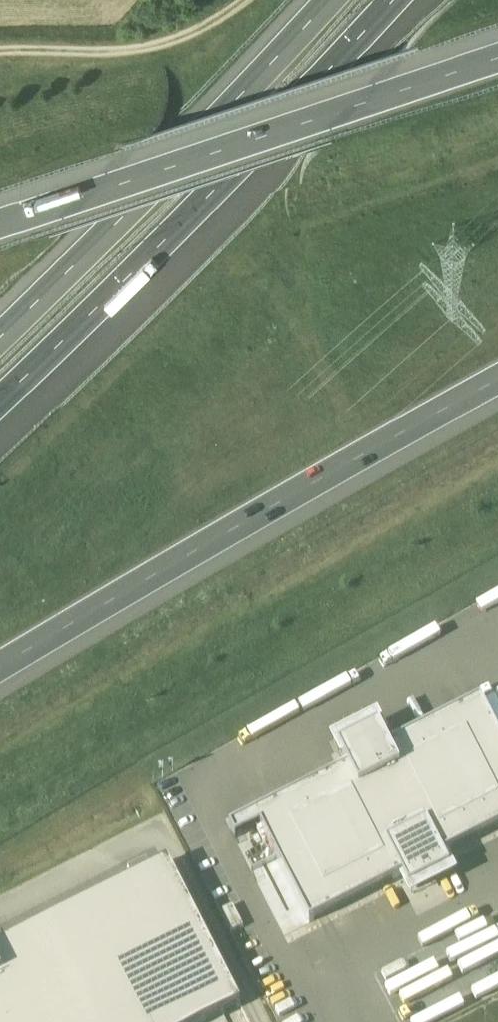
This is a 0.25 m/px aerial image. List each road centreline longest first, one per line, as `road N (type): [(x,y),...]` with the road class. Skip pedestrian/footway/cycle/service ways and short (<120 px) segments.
road 1 (motorway): [(0,672),(497,384)]
road 2 (motorway): [(0,403),(397,0)]
road 3 (motorway): [(497,57),(0,223)]
road 4 (motorway): [(328,0),(0,335)]
road 5 (track): [(244,0),(185,39),(0,47)]

